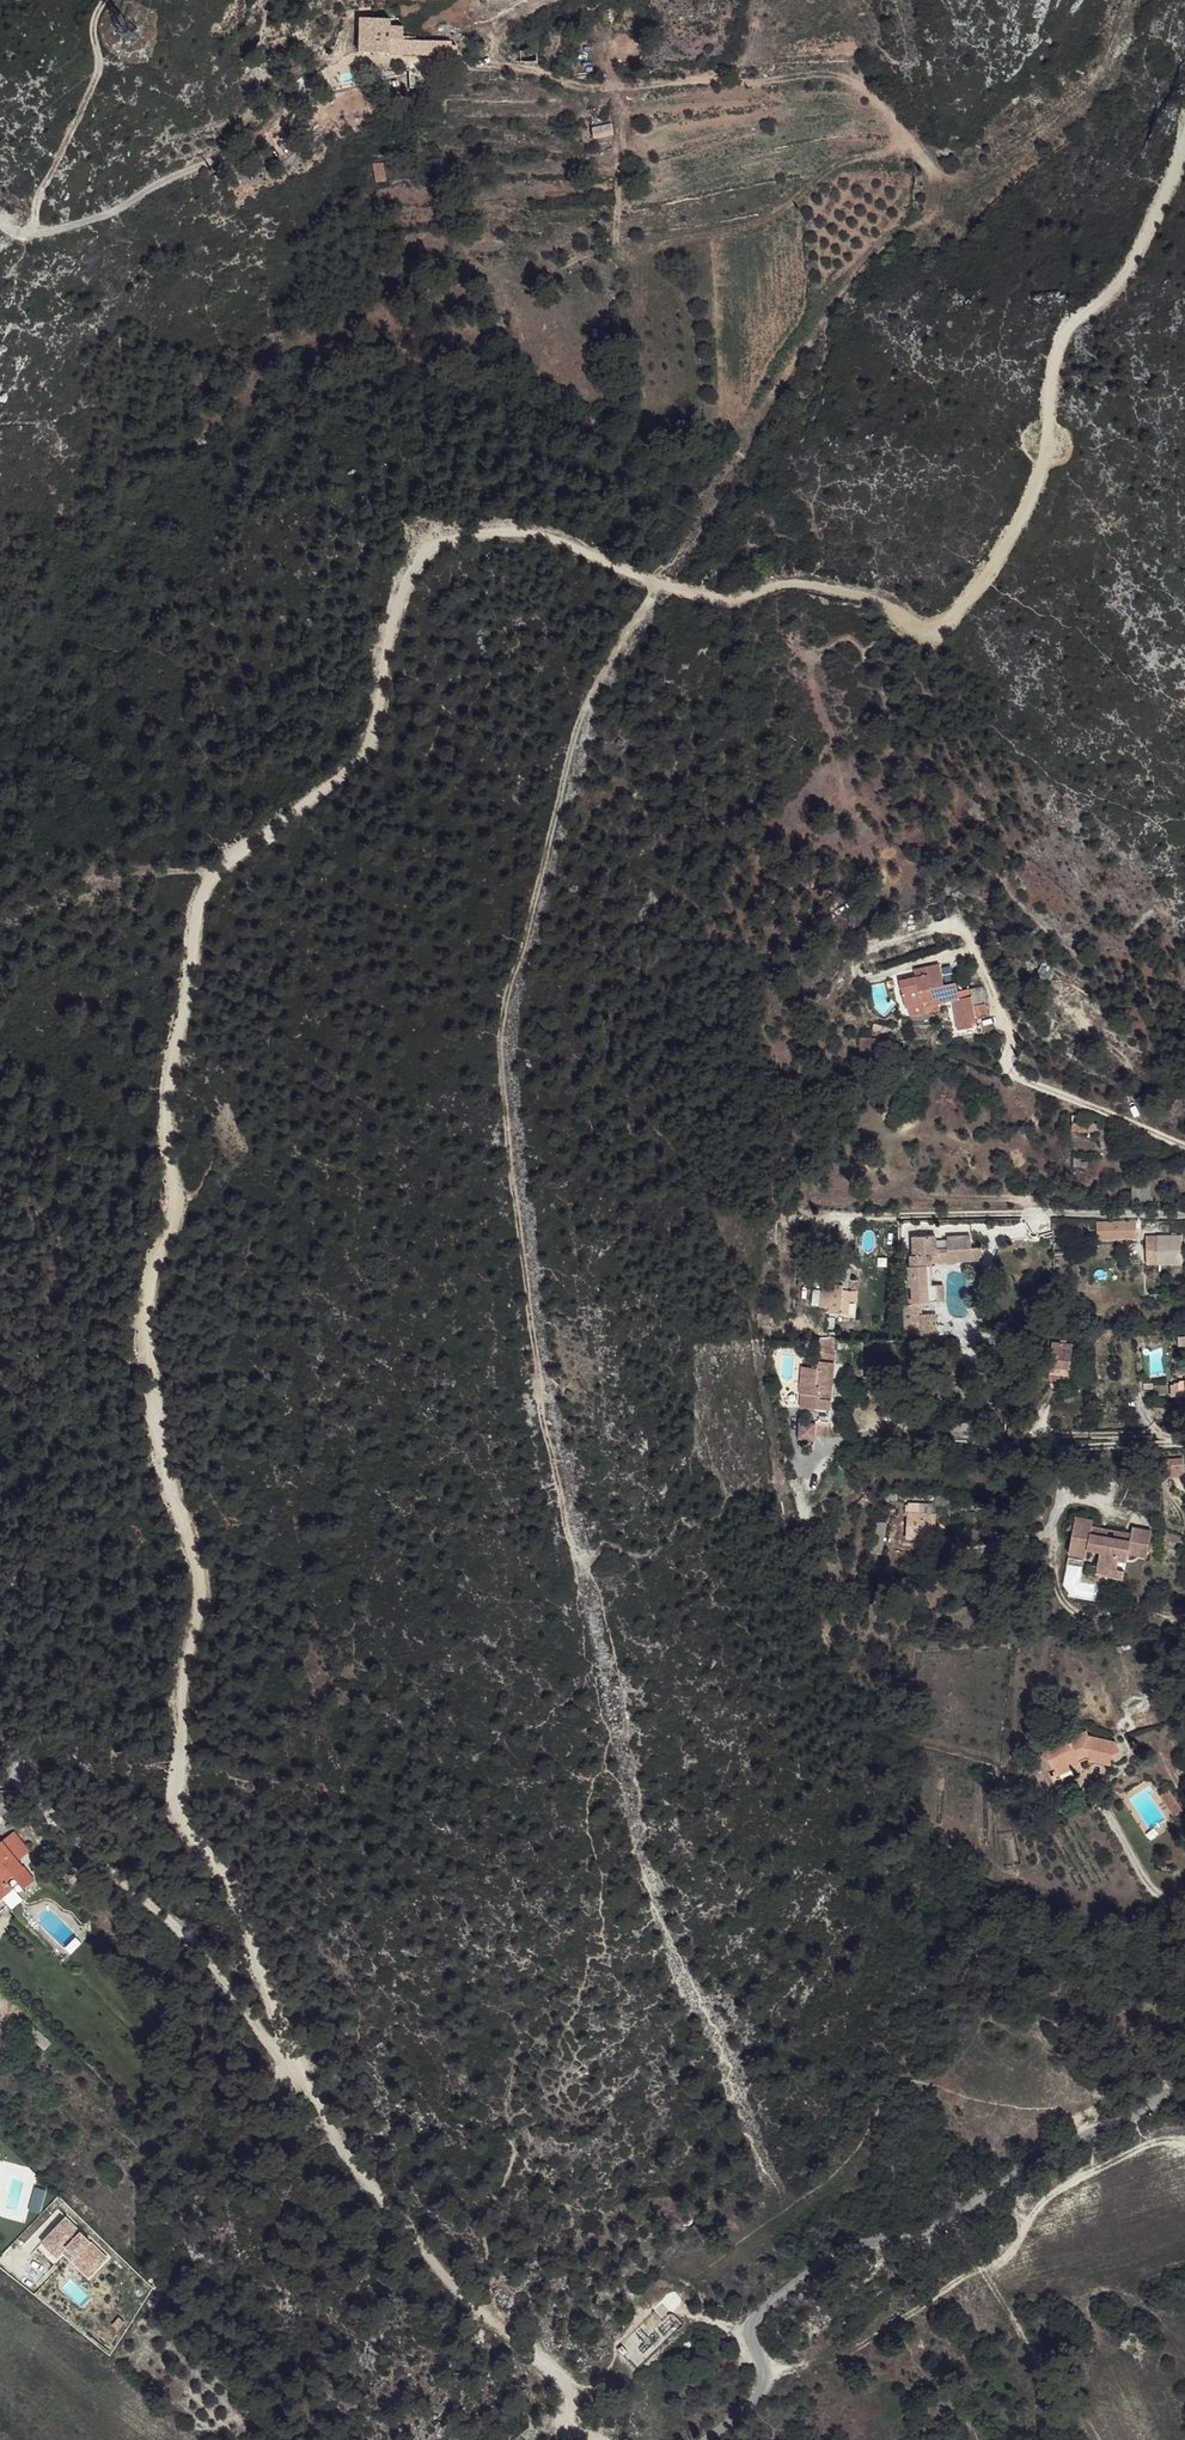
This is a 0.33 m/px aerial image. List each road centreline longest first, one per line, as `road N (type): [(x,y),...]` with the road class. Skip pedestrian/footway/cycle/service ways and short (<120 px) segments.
road 1 (track): [(290,2062),(246,1913),(175,1792),(185,1727),(183,1645),(198,1565),(159,1436),(148,1291),(176,1224),(160,1109),(192,996),(201,896),(224,863),(377,724),(395,597),(432,551),(527,530),(696,592),(721,595),(784,581),(851,589),(920,633),(946,628),(1011,530),(1040,452),(1069,323),(1141,254),(1184,124)]
road 2 (track): [(574,1559),(545,1427),(499,1058),(577,727),(648,603),(648,574)]
road 3 (residential): [(750,2330),(835,2252),(934,2229),(1027,2166),(1184,2088)]
road 4 (track): [(290,2062),(339,2150),(413,2238),(508,2334),(564,2372)]
road 5 (track): [(1184,1217),(835,1220),(810,1239),(809,1272)]
road 6 (unclassified): [(0,1784),(38,1794),(191,1933),(290,2062)]
road 7 (track): [(1184,1445),(1022,1448),(907,1430),(844,1441),(804,1467)]
road 8 (track): [(38,232),(42,196),(99,77),(105,0)]
road 9 (residential): [(0,223),(38,232),(115,212),(217,160)]
road 10 (residential): [(684,2439),(760,2375),(750,2330)]

